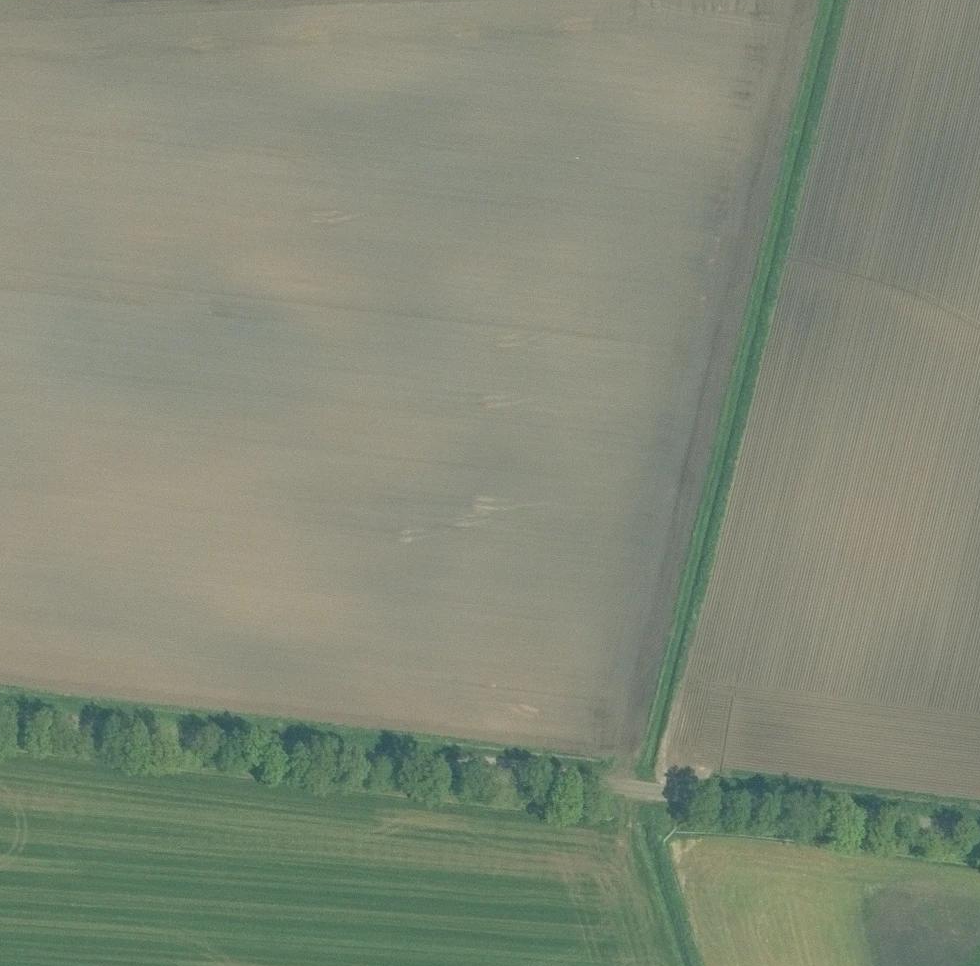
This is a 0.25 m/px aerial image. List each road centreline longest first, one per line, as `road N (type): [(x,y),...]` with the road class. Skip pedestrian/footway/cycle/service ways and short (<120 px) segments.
road 1 (unclassified): [(0,714),(979,834)]

